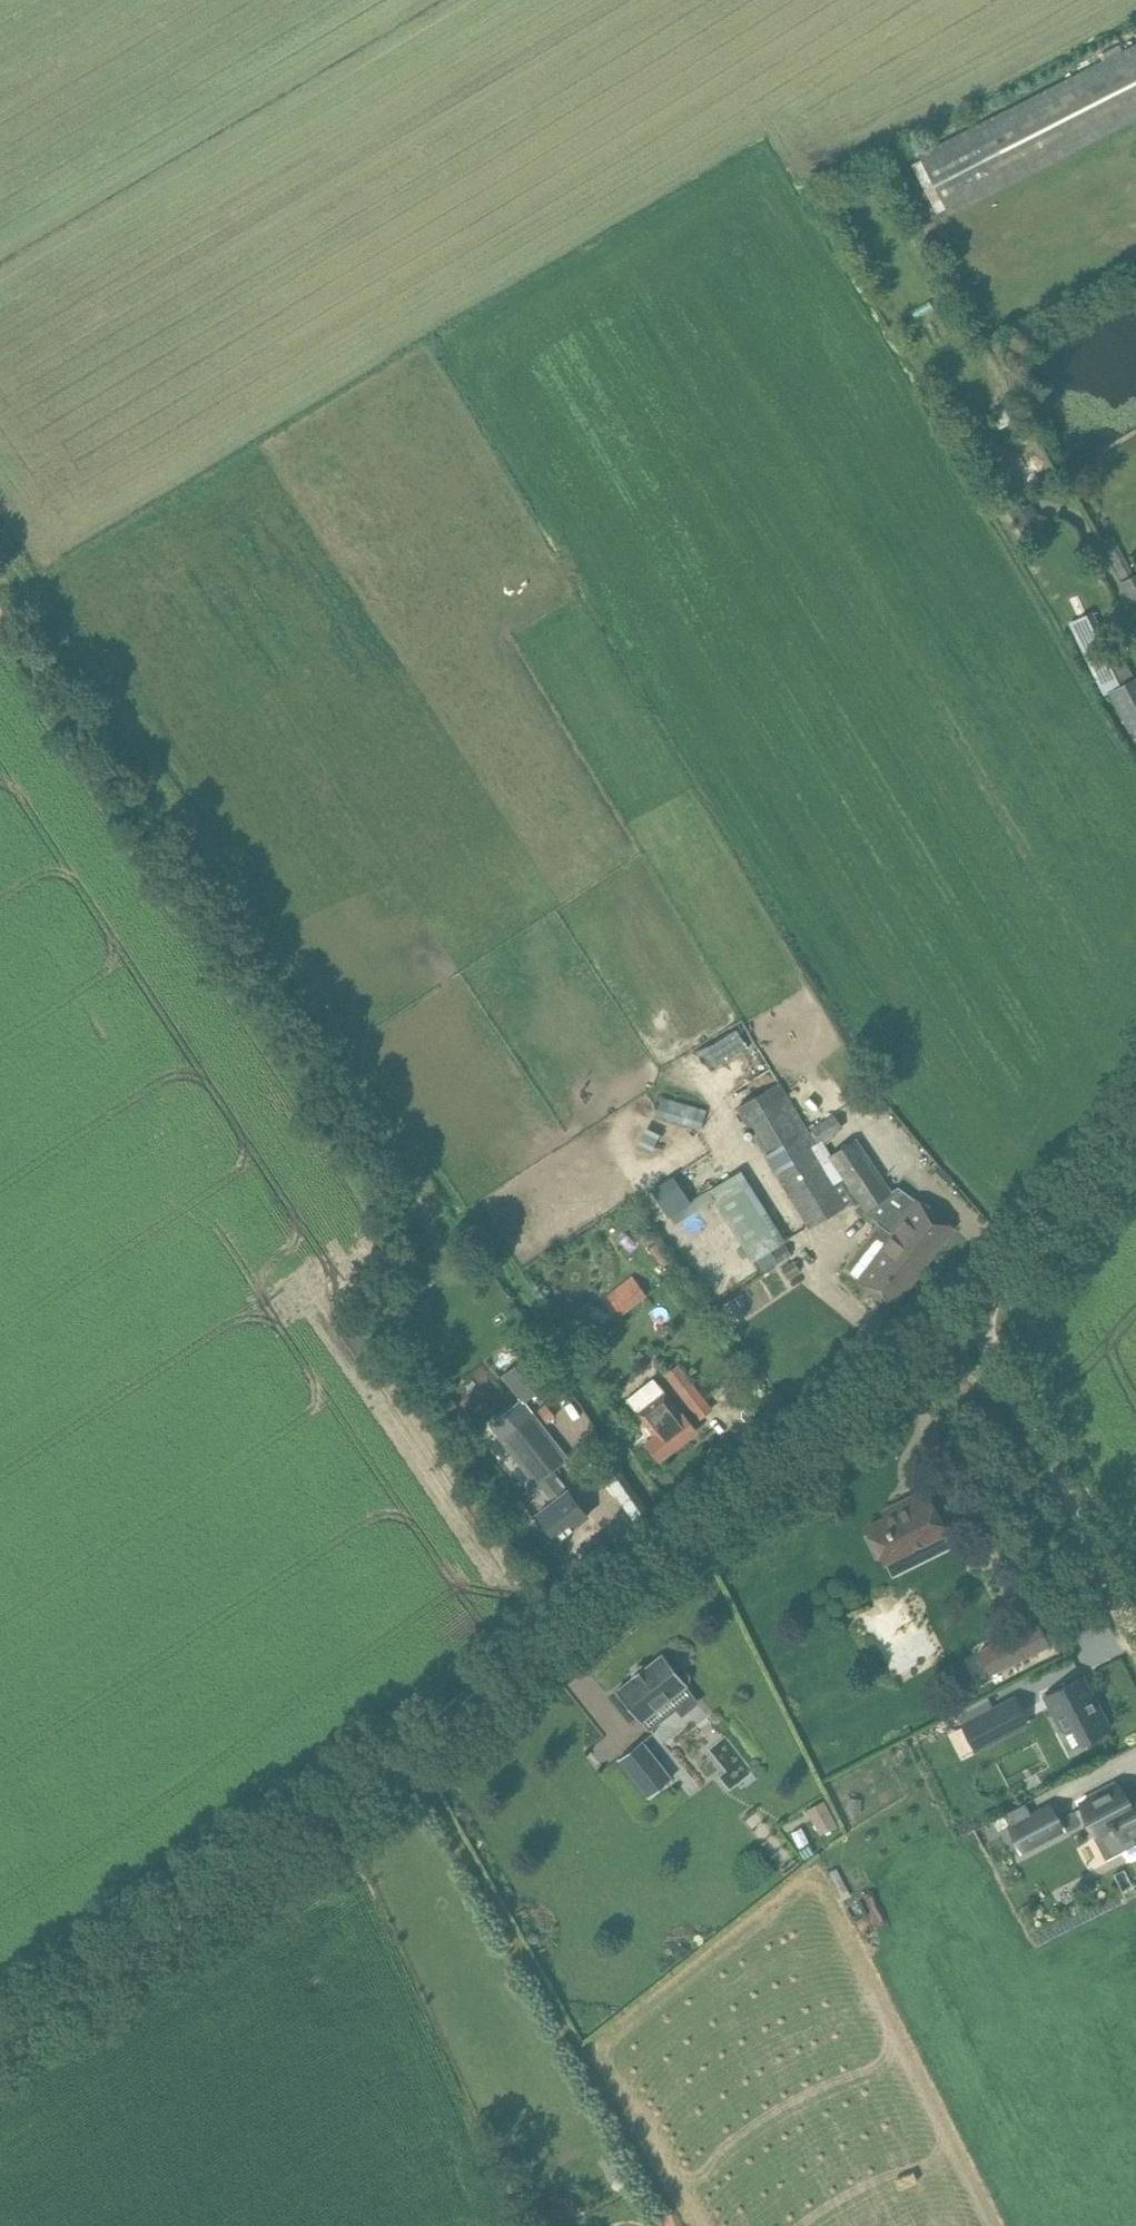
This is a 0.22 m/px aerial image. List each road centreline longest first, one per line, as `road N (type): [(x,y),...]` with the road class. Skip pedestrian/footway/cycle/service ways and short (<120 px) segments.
road 1 (unclassified): [(0,2046),(403,1764),(972,1317),(1073,1211),(1135,1126)]
road 2 (track): [(671,2225),(403,1764)]
road 3 (track): [(972,1317),(1135,1639)]

